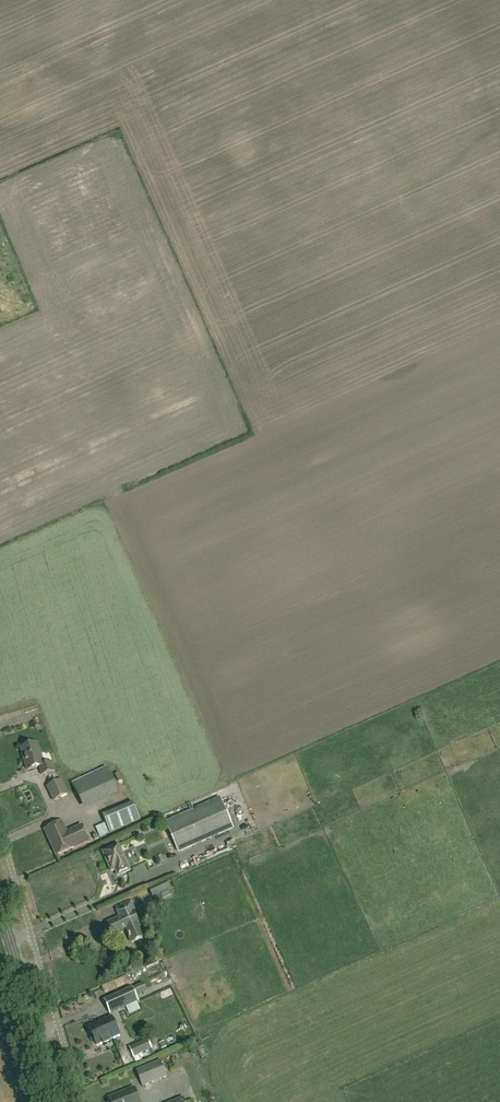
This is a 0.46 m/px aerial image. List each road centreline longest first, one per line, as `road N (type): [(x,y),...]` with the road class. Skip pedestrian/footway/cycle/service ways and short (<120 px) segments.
road 1 (secondary): [(57,1101),(0,909)]

